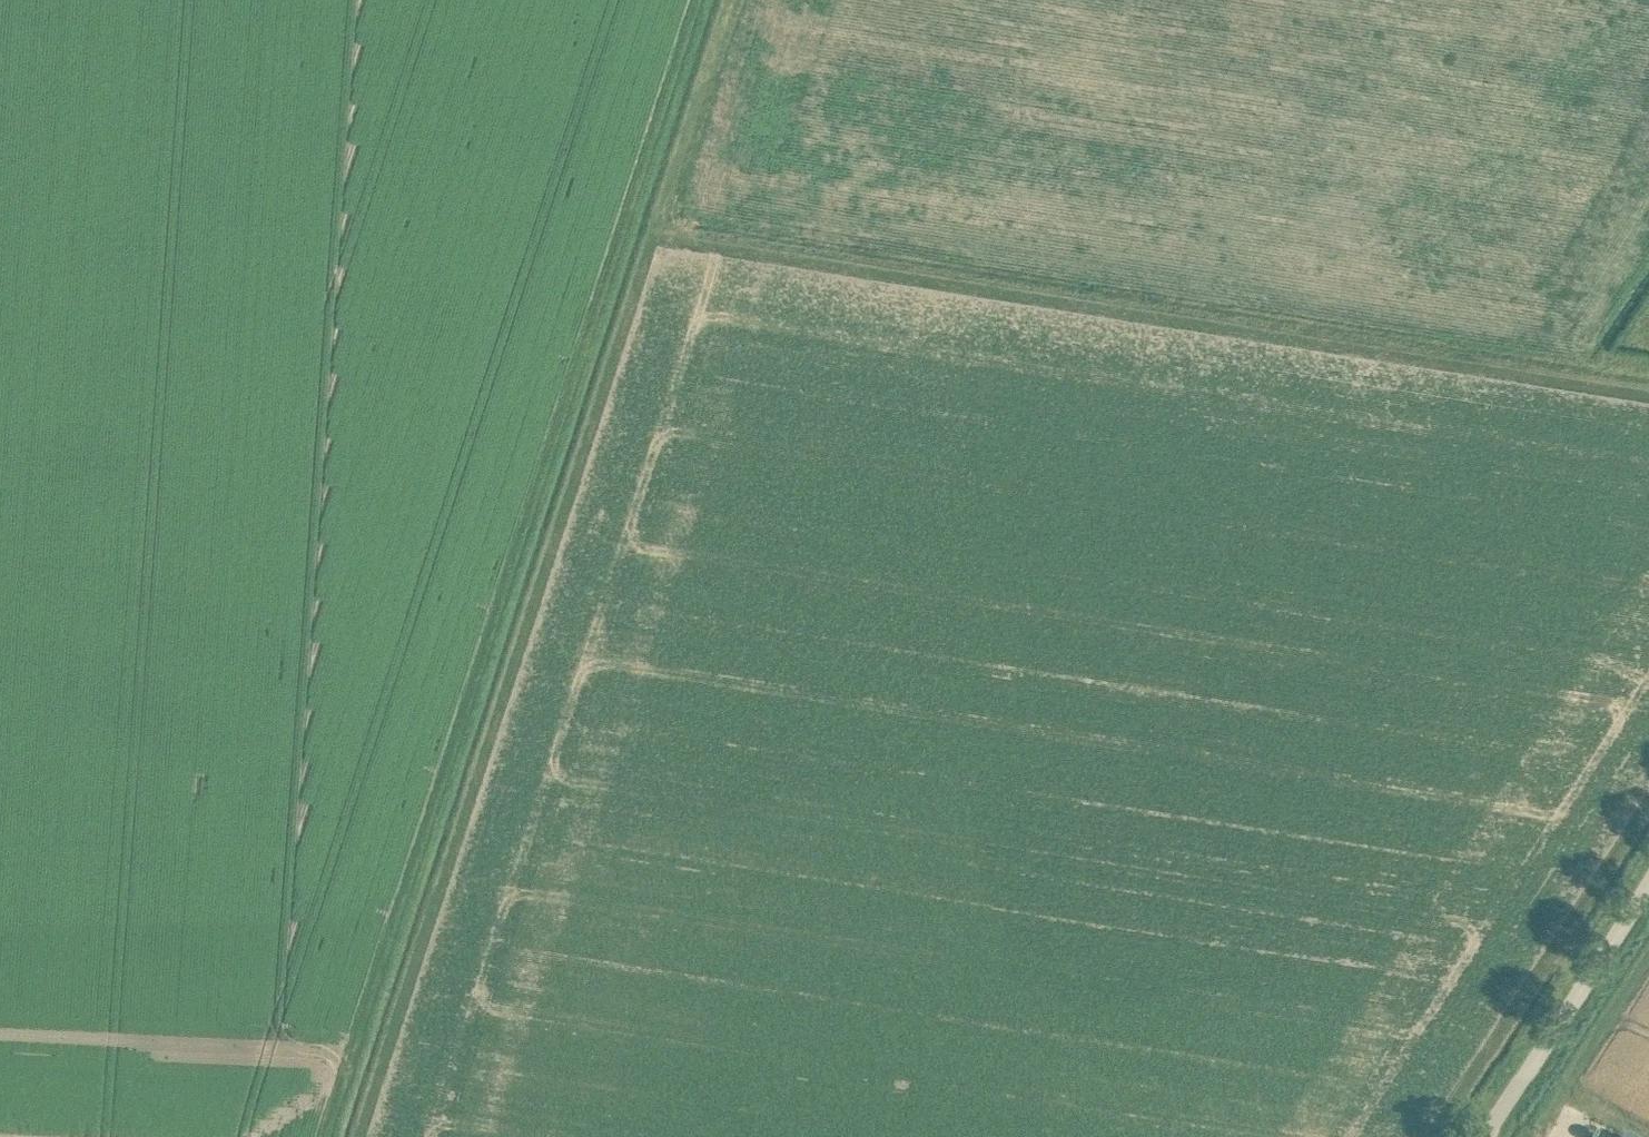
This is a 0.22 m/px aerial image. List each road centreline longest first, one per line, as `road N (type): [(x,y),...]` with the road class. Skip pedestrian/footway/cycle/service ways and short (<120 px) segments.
road 1 (tertiary): [(1490,1136),(1648,890)]

